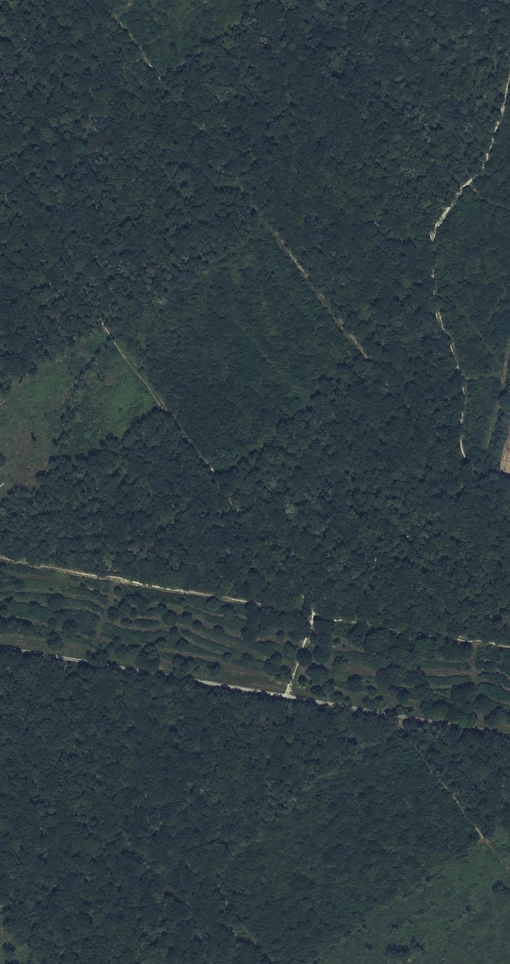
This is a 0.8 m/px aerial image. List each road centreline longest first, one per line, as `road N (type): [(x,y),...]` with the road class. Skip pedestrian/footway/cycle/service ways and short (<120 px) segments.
road 1 (track): [(0,645),(509,733)]
road 2 (track): [(0,556),(312,611)]
road 3 (track): [(312,611),(509,647)]

